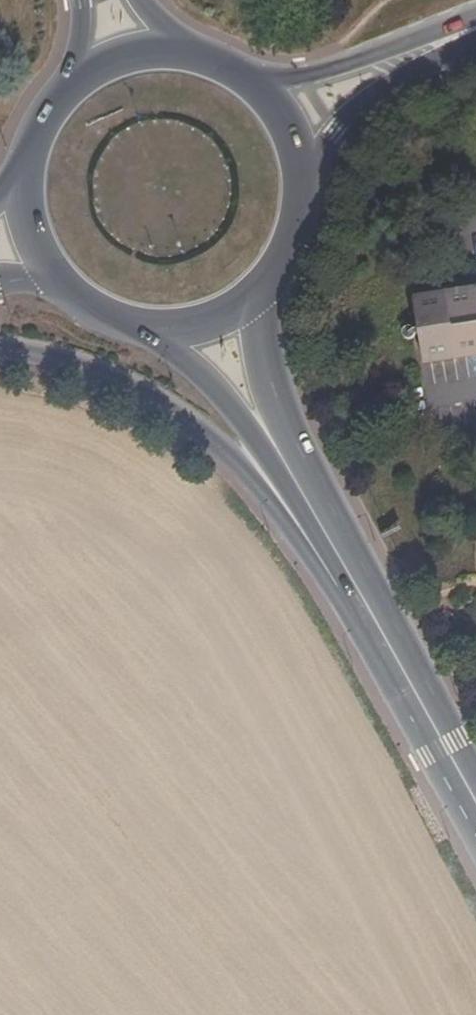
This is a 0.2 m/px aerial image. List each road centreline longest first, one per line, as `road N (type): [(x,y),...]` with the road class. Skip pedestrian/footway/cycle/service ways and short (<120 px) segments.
road 1 (secondary): [(0,349),(97,373),(171,409),(338,555)]
road 2 (secondary): [(338,555),(475,801)]
road 3 (tertiary): [(475,25),(305,76),(251,82)]
road 4 (secondary): [(157,334),(223,390),(307,501)]
road 5 (tertiary): [(303,175),(353,109),(475,36)]
road 6 (secondary): [(307,501),(267,363),(266,289)]
road 7 (secondary): [(46,274),(94,317),(157,334)]
road 8 (secondary): [(266,289),(293,248),(303,175)]
road 9 (secondary): [(157,334),(216,323),(266,289)]

